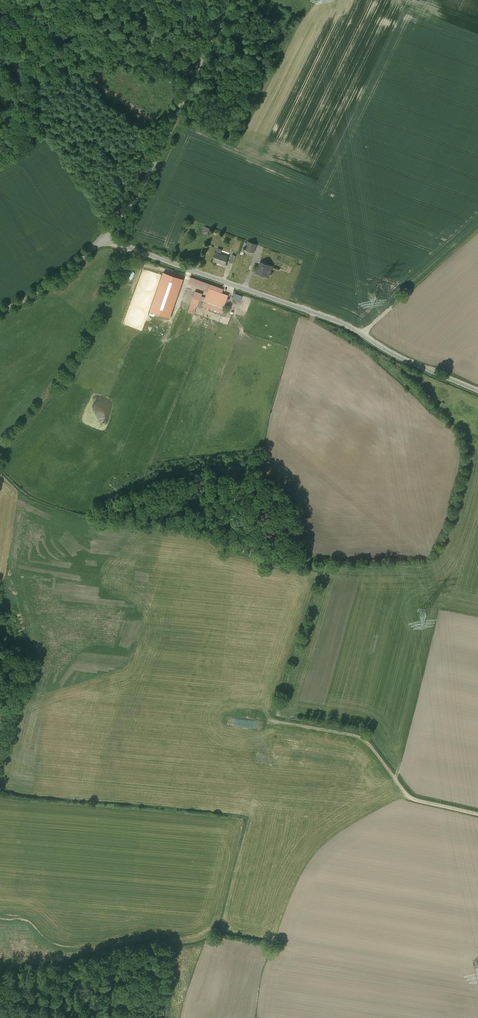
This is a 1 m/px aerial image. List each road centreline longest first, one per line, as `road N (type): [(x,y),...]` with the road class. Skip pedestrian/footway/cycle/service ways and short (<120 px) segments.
road 1 (unclassified): [(477,389),(340,321),(102,239)]
road 2 (unclassified): [(231,0),(146,181),(102,239)]
road 3 (track): [(477,814),(411,797),(364,737),(272,720)]
road 4 (track): [(171,128),(70,69),(0,63)]
road 5 (unclassified): [(102,239),(46,288),(0,312)]

